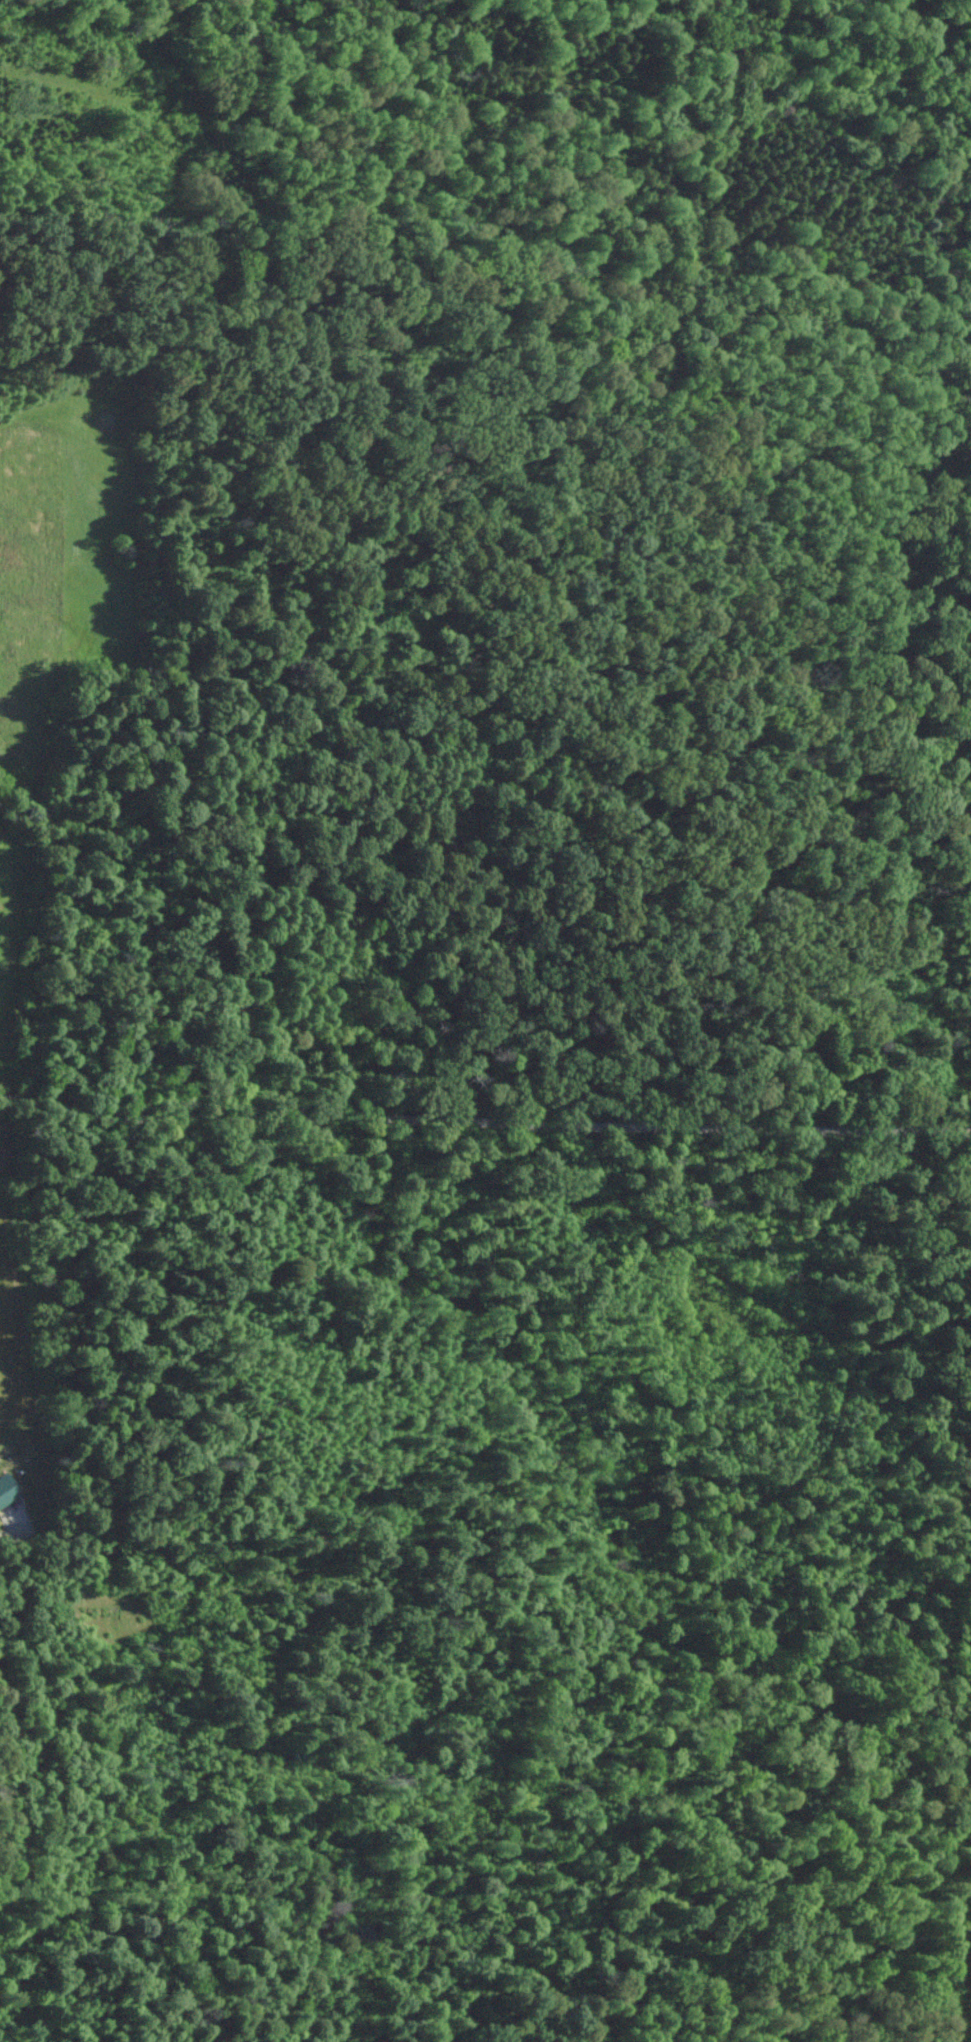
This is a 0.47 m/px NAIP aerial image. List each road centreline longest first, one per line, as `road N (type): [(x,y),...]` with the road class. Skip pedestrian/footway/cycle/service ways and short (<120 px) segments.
road 1 (residential): [(970,1130),(120,1124),(0,1097)]

